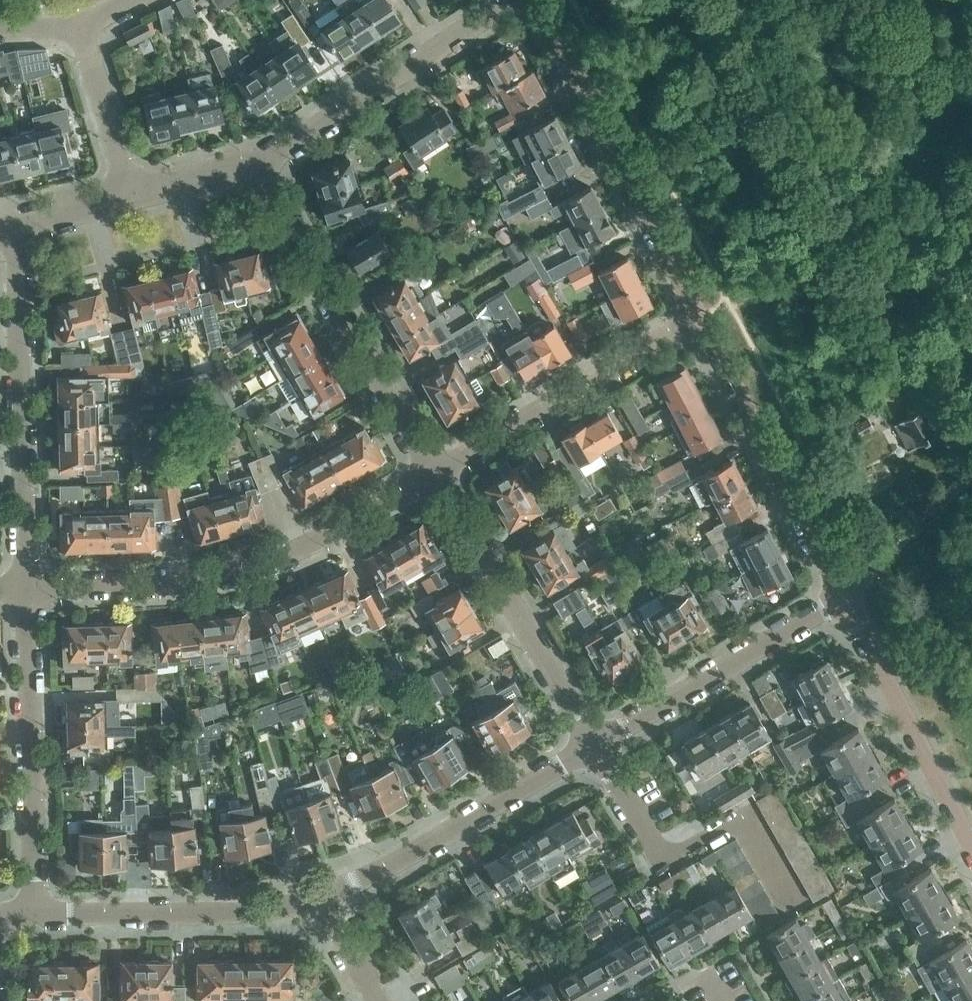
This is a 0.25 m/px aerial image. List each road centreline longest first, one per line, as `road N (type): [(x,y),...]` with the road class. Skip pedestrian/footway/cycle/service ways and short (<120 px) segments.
road 1 (residential): [(27,591),(239,577),(280,564),(433,480)]
road 2 (residential): [(701,324),(527,0)]
road 3 (residential): [(27,591),(14,230)]
road 4 (residential): [(433,480),(263,163)]
road 5 (residential): [(37,913),(27,591)]
road 6 (residential): [(324,899),(600,746)]
road 7 (residential): [(600,746),(433,480)]
road 8 (residential): [(433,480),(701,324)]
road 9 (residential): [(842,594),(701,324)]
road 10 (residential): [(263,163),(512,0)]
road 11 (residential): [(37,913),(267,912),(324,899)]
road 12 (residential): [(600,746),(842,594)]
road 13 (residential): [(971,843),(842,594)]
road 14 (unclassified): [(842,594),(971,476)]
road 15 (residential): [(129,198),(88,31)]
road 16 (residential): [(129,198),(263,163)]
road 17 (residential): [(14,230),(129,198)]

